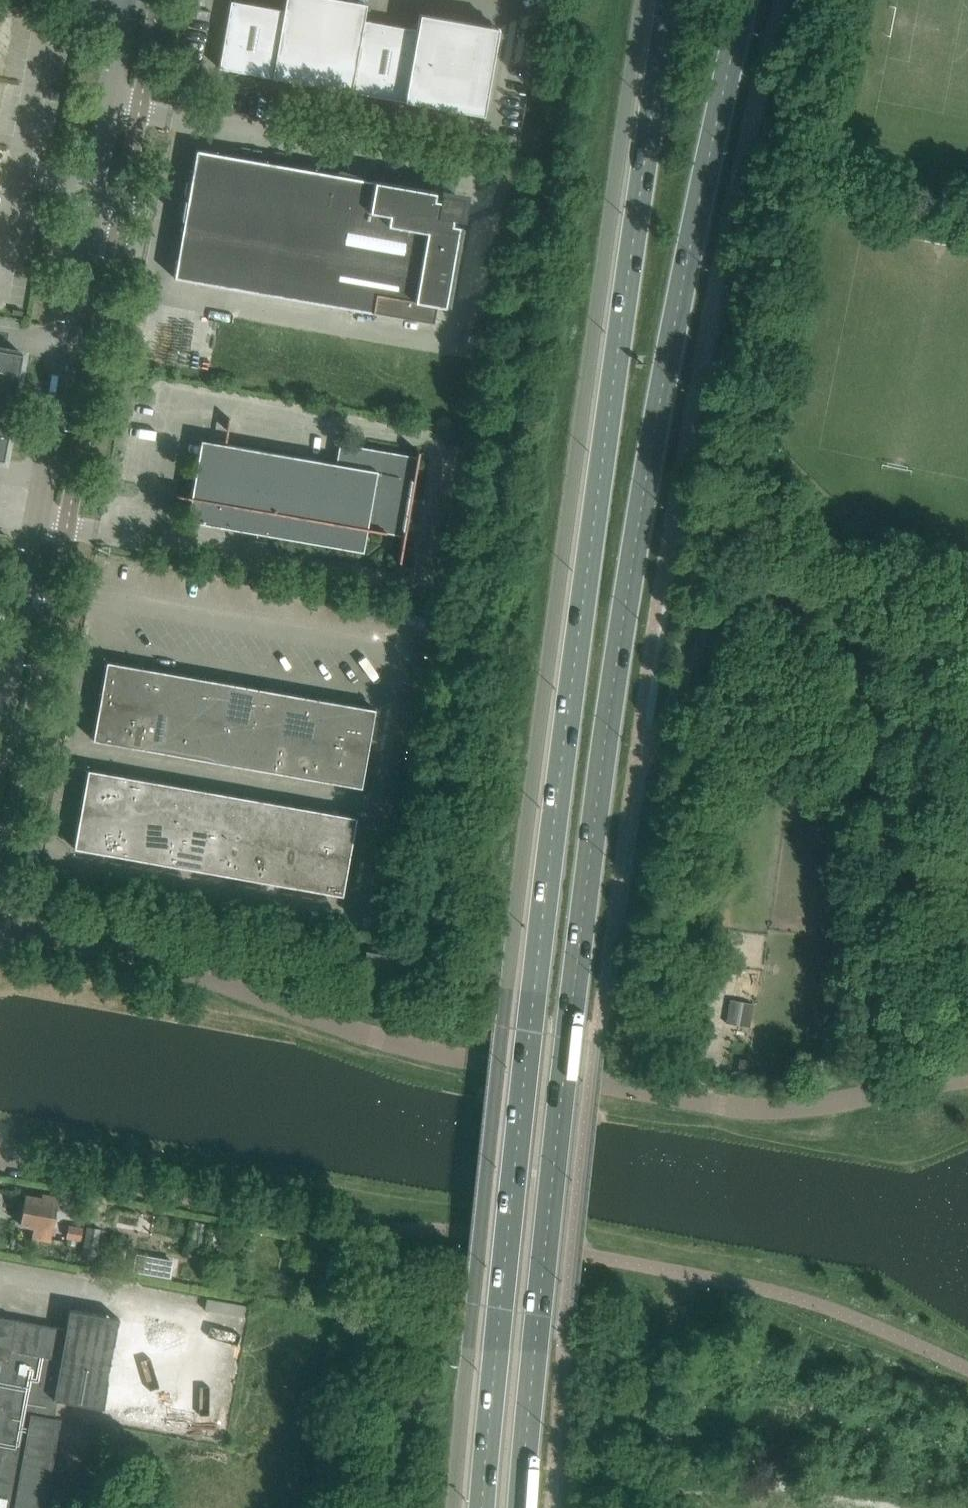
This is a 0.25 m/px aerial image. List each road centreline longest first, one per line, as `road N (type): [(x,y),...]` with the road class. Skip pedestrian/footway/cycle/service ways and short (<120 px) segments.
road 1 (secondary): [(521,1507),(619,641),(667,363),(746,0)]
road 2 (secondary): [(674,0),(564,758),(481,1507)]
road 3 (unclassified): [(967,1076),(798,1108),(742,1107),(395,1042),(135,956),(0,929)]
road 4 (unclassified): [(0,758),(129,0)]

